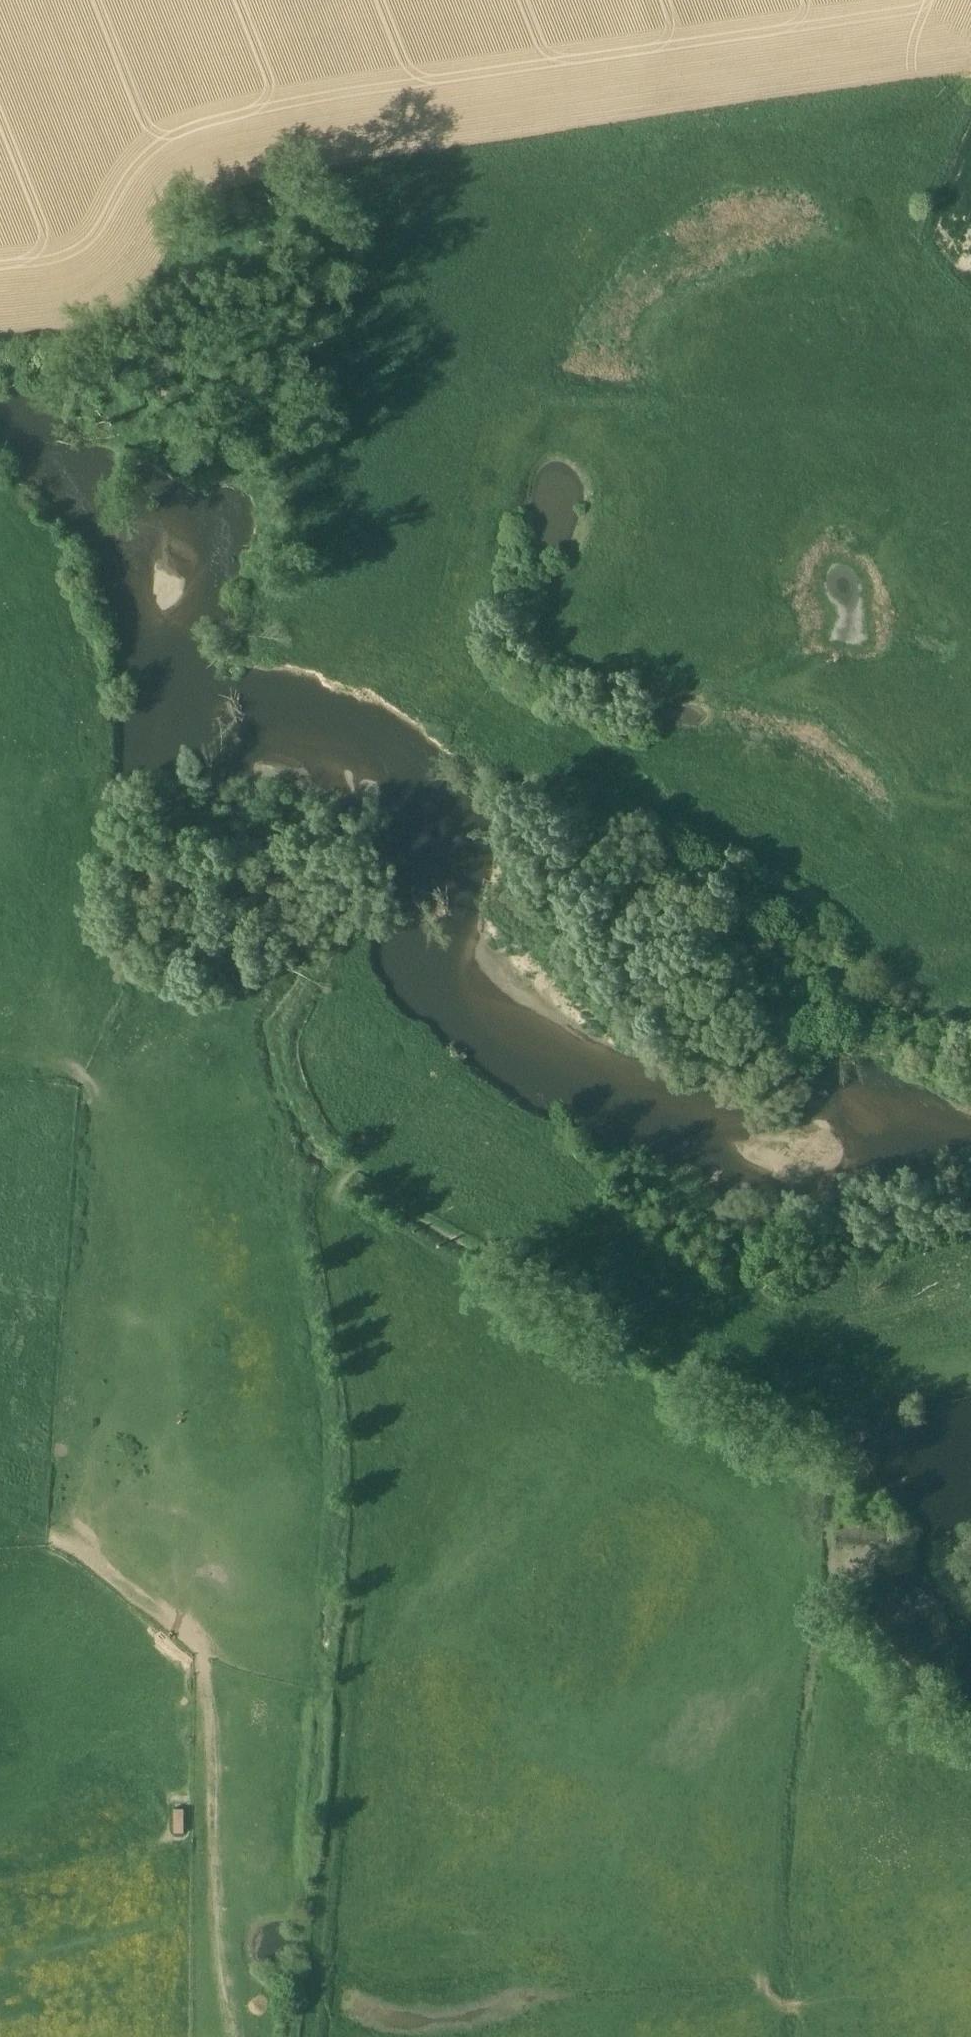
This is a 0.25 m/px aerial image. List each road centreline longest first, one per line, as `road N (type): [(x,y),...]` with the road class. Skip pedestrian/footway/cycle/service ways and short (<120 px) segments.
road 1 (track): [(207,1665),(219,1947),(234,2036)]
road 2 (track): [(407,149),(642,110),(654,79),(639,0)]

